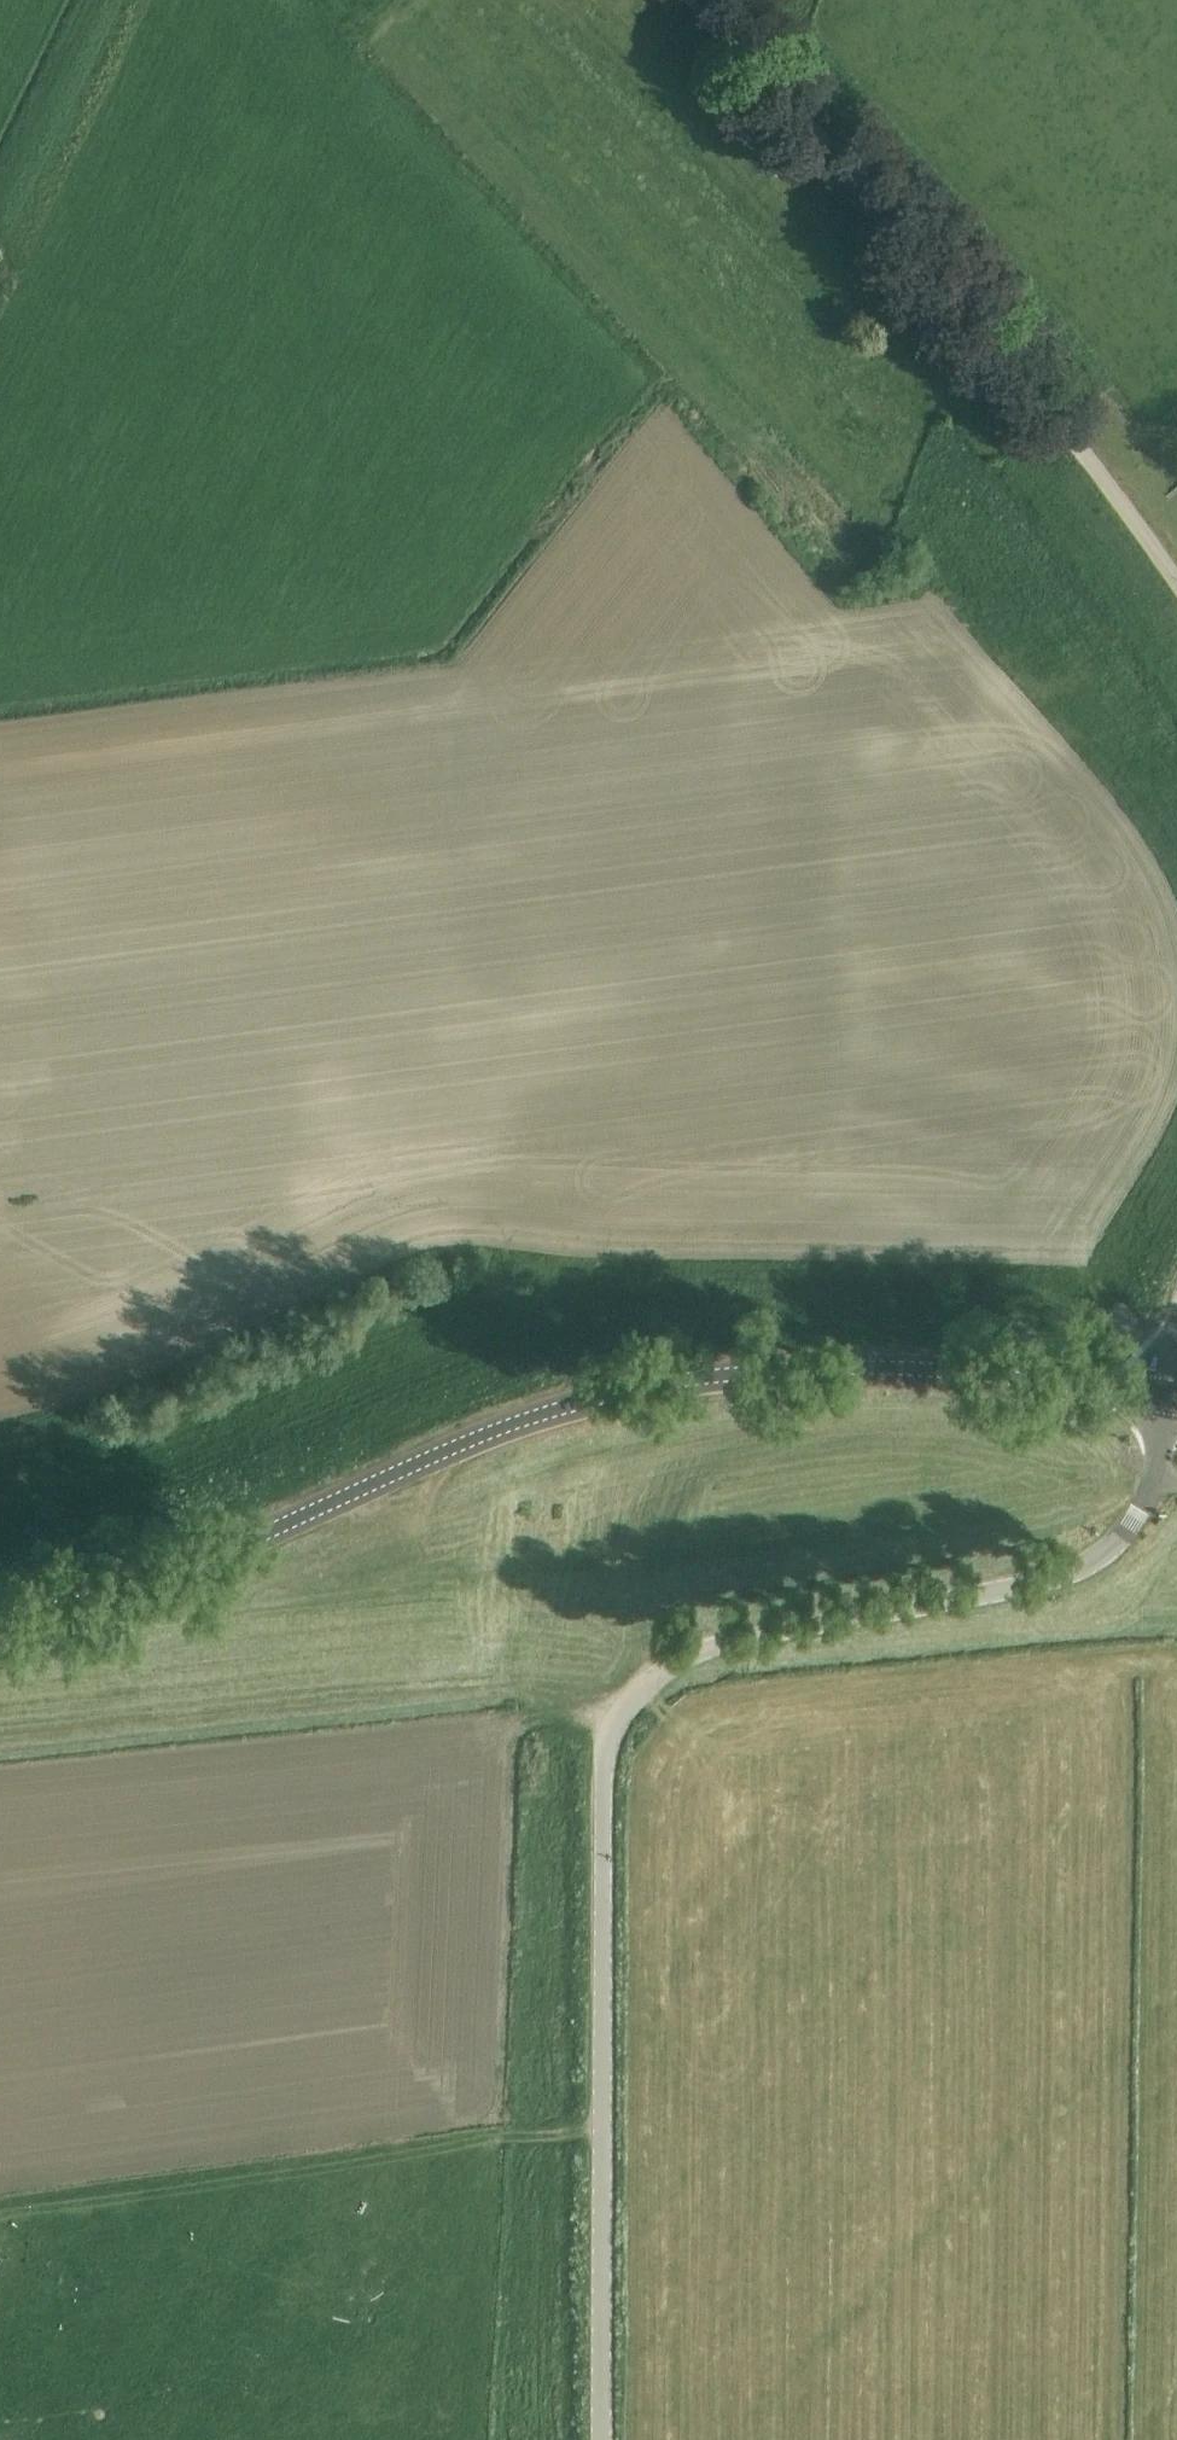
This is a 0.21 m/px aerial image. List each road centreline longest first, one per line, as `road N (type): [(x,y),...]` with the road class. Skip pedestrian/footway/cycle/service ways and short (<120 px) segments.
road 1 (tertiary): [(605,2439),(604,1766),(622,1710),(675,1663),(713,1647),(1075,1571),(1103,1554),(1138,1514),(1155,1477),(1169,1398)]
road 2 (secondary): [(0,1611),(137,1584),(539,1417),(725,1377),(834,1371),(1169,1398)]
road 3 (unclassified): [(1176,585),(1105,478),(695,0)]

